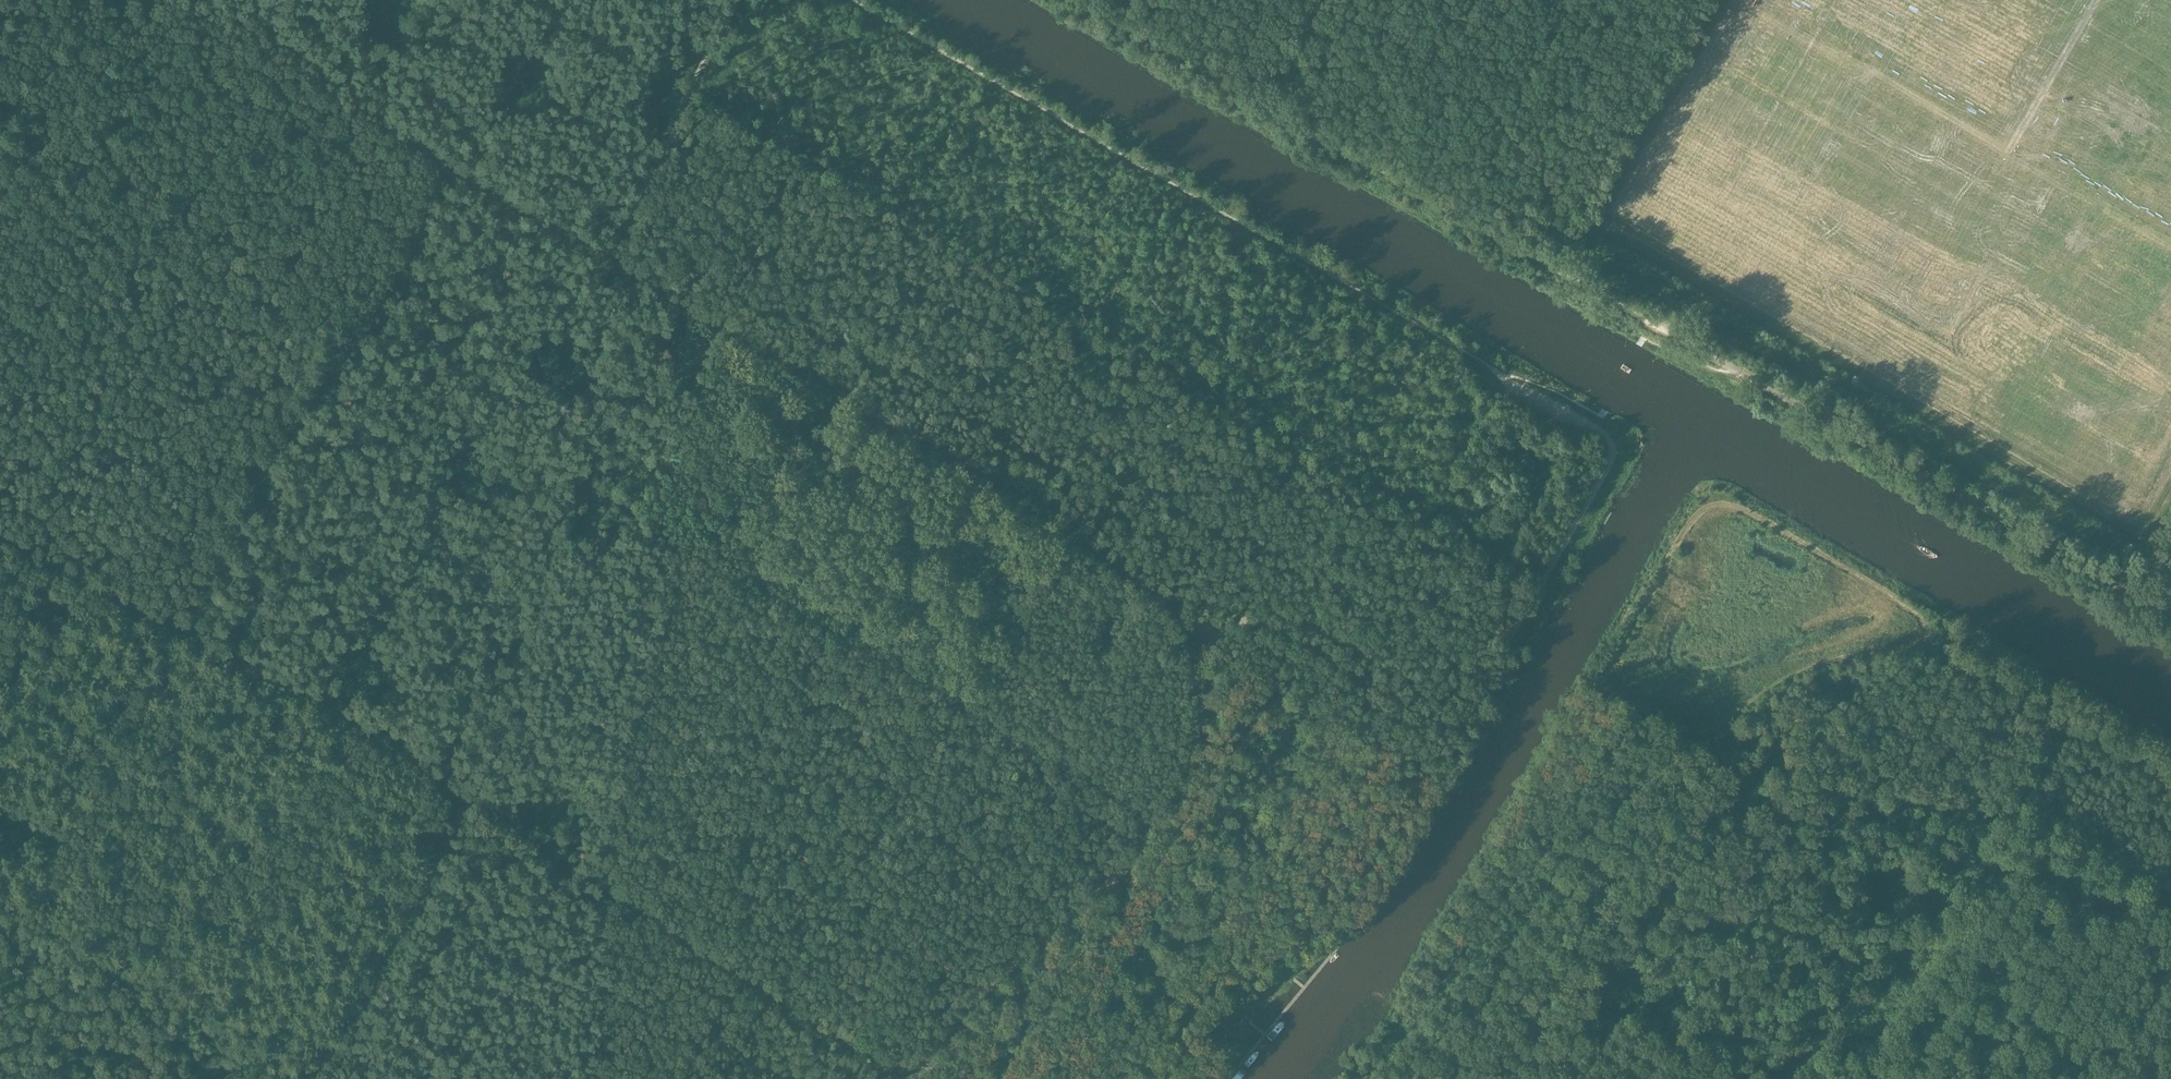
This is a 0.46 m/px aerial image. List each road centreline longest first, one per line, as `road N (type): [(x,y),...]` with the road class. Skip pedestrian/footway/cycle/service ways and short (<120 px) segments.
road 1 (track): [(447,170),(1028,499),(1168,599),(1201,664)]
road 2 (track): [(918,1078),(210,642)]
road 3 (track): [(1446,1078),(1521,913),(1600,811),(1787,680),(1863,650),(1928,650)]
road 4 (unclassified): [(1668,331),(2170,616)]
road 5 (track): [(183,629),(256,478),(377,302),(447,170)]
road 6 (track): [(1271,108),(1668,331)]
road 7 (track): [(2170,777),(1986,669),(1928,650)]
road 8 (track): [(1081,0),(1271,108)]

